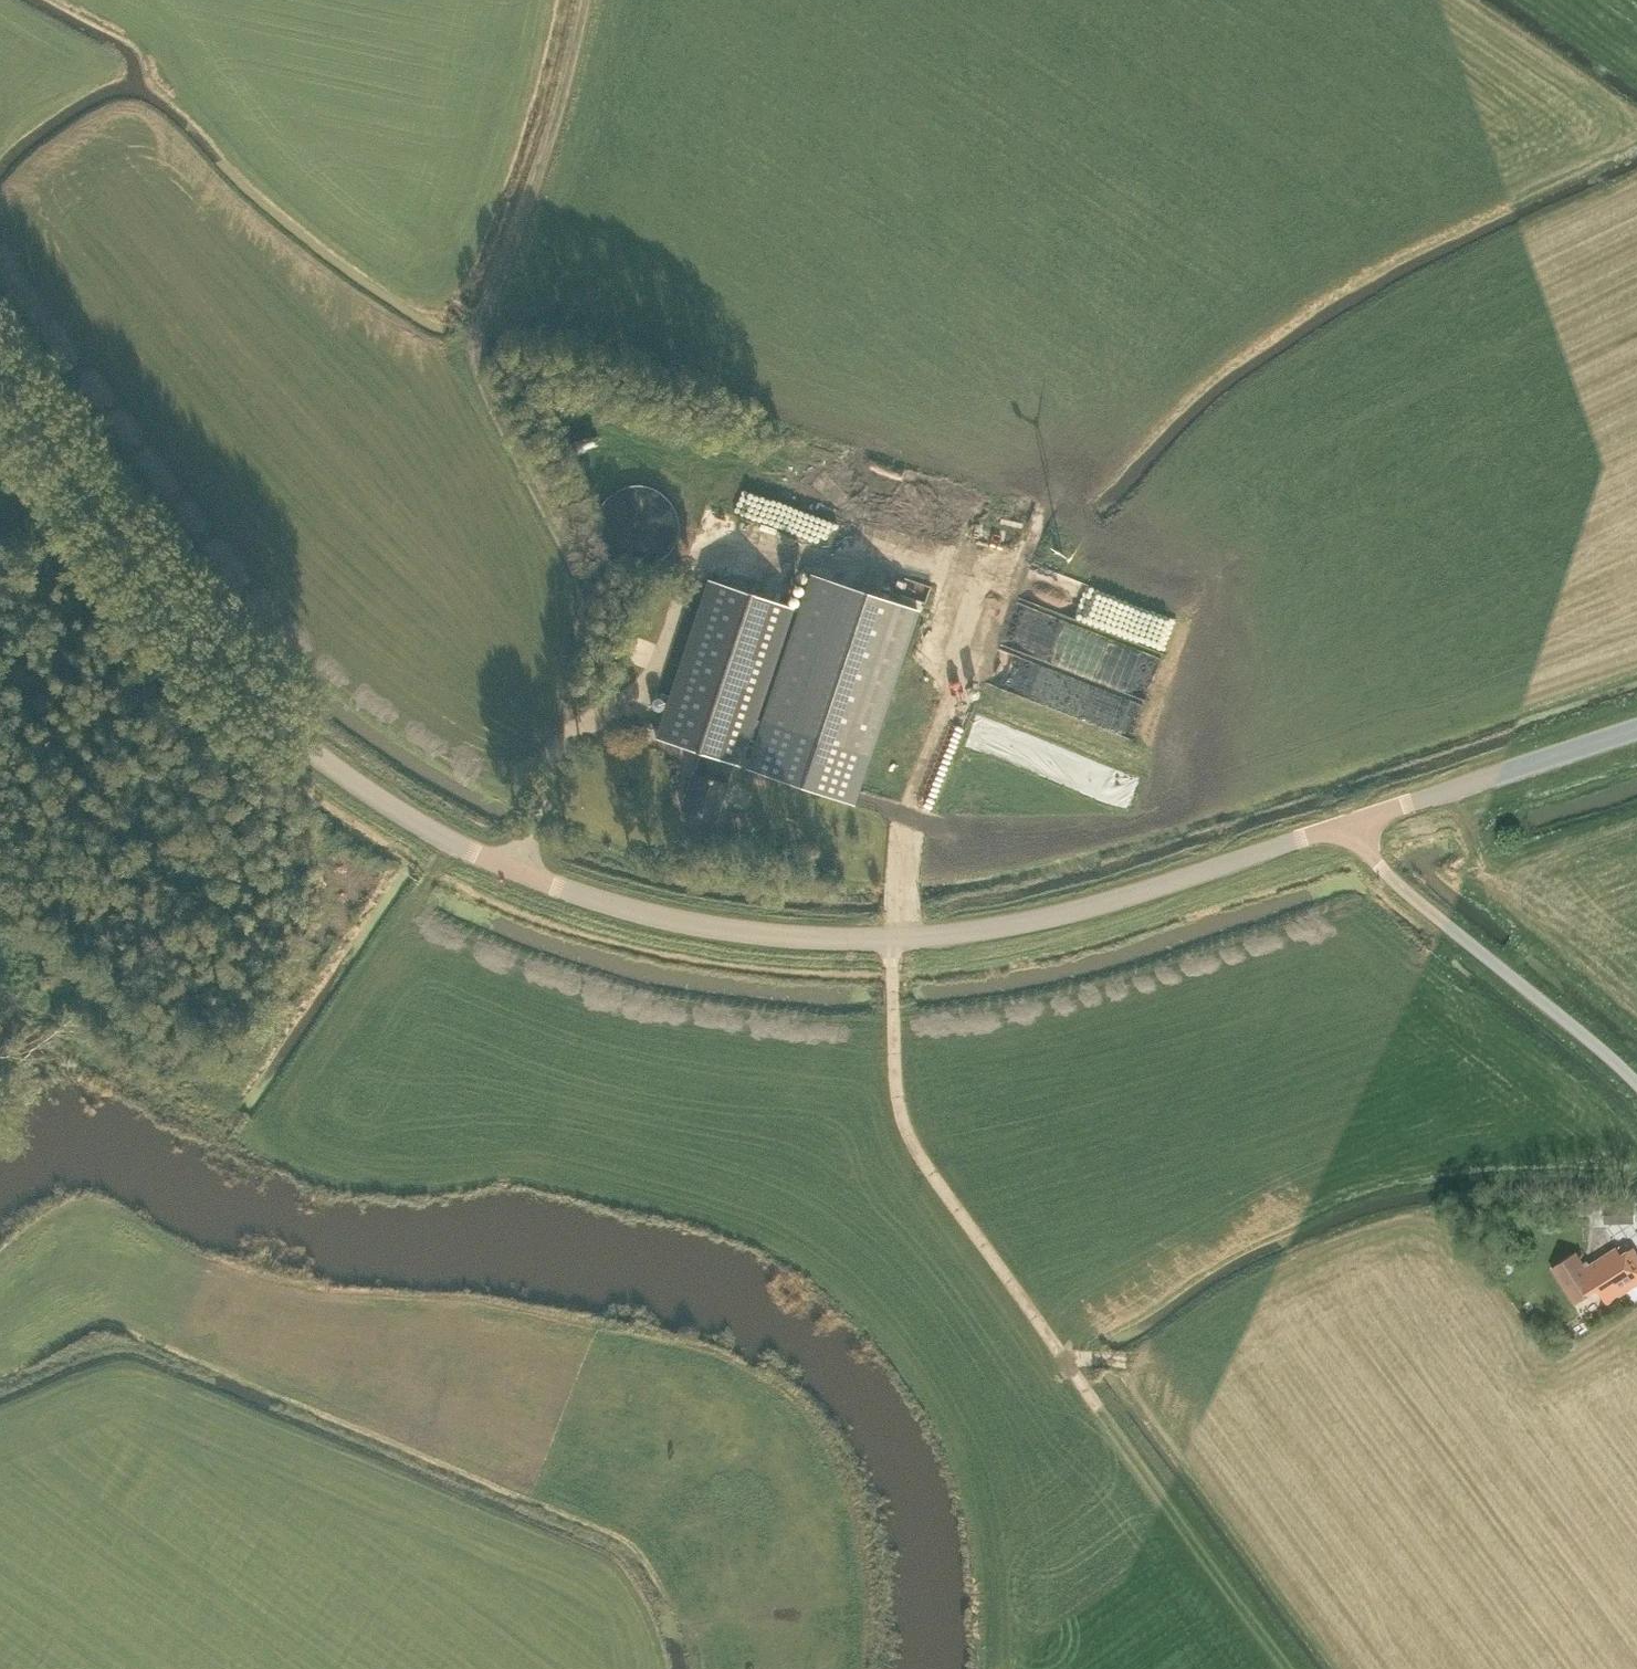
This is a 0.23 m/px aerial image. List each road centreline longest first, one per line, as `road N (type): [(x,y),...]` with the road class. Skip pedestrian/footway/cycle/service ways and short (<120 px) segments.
road 1 (tertiary): [(0,385),(176,619),(227,677),(319,757),(429,829),(517,871),(699,924),(893,939),(1051,916),(1636,728)]
road 2 (track): [(568,731),(563,702),(586,598),(480,379),(477,350),(560,106),(586,0)]
road 3 (track): [(893,939),(897,1097),(912,1142),(1101,1408)]

